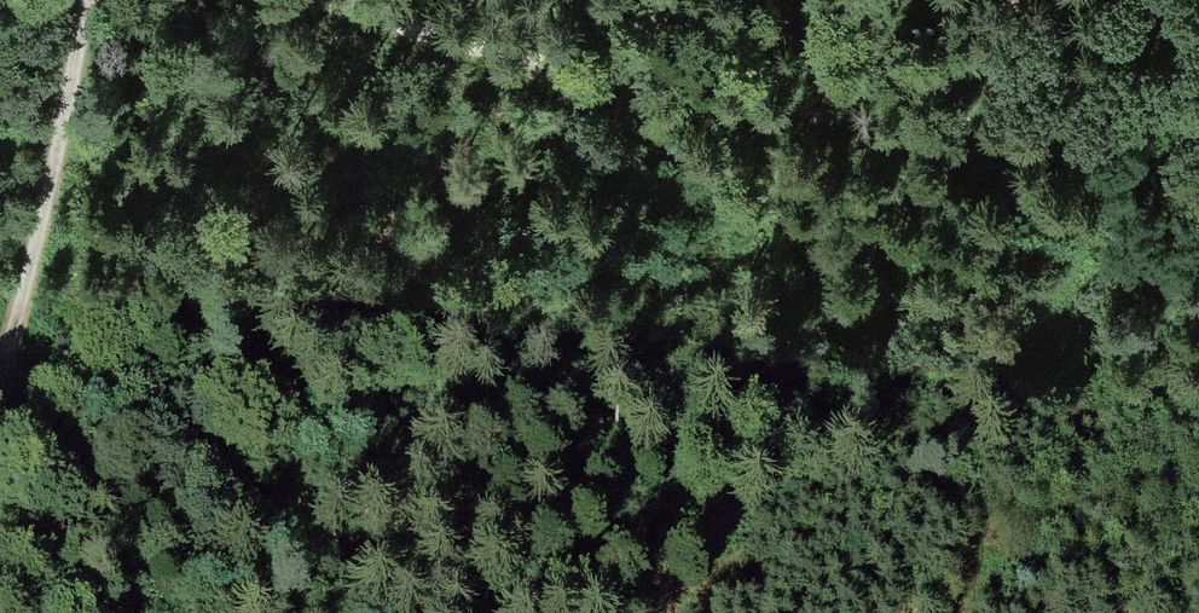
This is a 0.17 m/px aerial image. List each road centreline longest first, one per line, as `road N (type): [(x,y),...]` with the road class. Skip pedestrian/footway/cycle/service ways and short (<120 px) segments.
road 1 (track): [(494,53),(1198,427)]
road 2 (track): [(494,53),(790,114),(983,128),(1096,112),(1198,49)]
road 3 (track): [(84,0),(0,377)]
road 4 (track): [(308,0),(494,53)]
road 5 (track): [(1198,109),(1187,197),(1198,240)]

